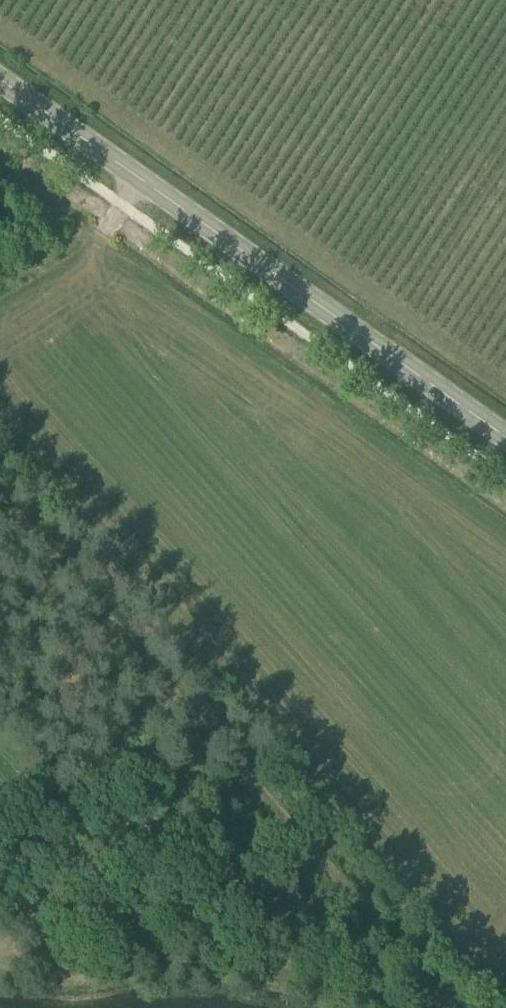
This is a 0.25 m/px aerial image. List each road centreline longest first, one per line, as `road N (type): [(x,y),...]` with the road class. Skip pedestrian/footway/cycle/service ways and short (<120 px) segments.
road 1 (secondary): [(505,438),(0,81)]

